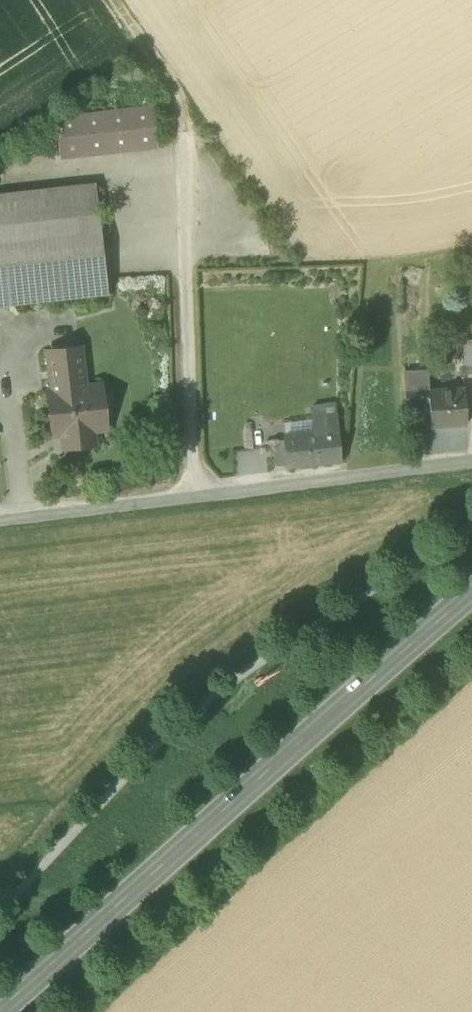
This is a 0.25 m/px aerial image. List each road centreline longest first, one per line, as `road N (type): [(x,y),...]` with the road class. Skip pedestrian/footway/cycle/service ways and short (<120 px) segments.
road 1 (primary): [(0,1009),(471,593)]
road 2 (track): [(195,495),(181,101),(111,0)]
road 3 (unclassified): [(471,461),(0,518)]

